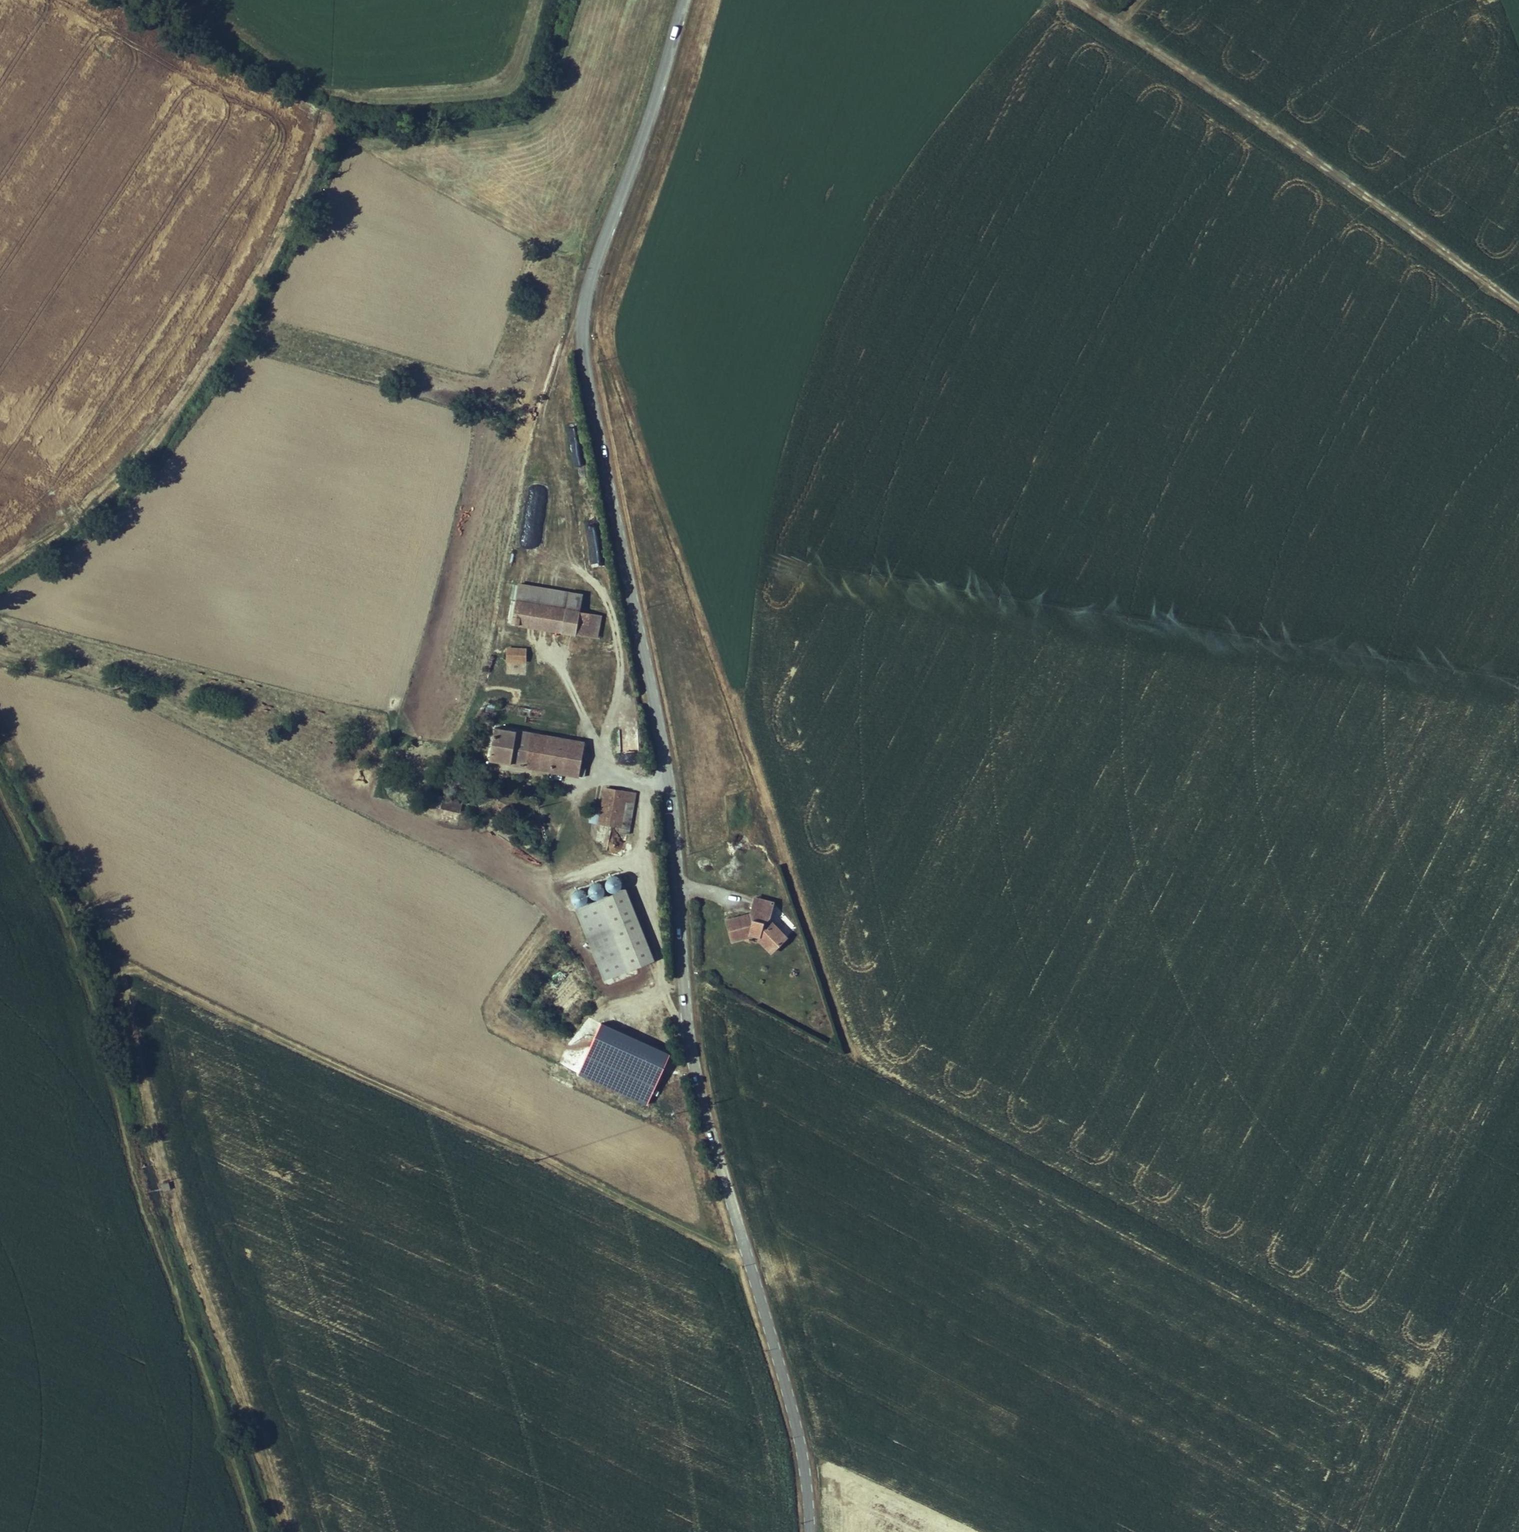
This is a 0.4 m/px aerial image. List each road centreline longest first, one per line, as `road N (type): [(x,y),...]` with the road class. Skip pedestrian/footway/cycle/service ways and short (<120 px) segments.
road 1 (unclassified): [(808,1531),(804,1457),(694,1072),(675,793),(582,323),(683,0)]
road 2 (track): [(1086,0),(1518,303)]
road 3 (track): [(1518,1096),(1365,1327)]

